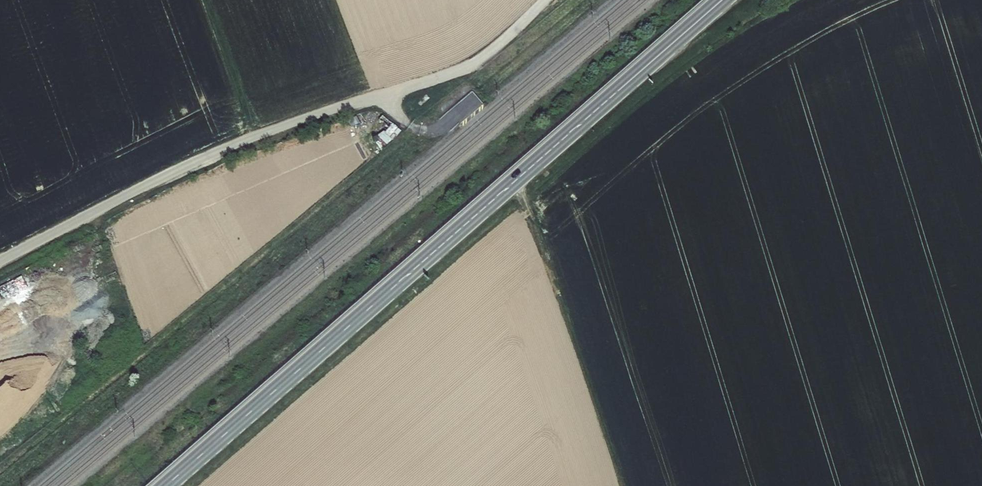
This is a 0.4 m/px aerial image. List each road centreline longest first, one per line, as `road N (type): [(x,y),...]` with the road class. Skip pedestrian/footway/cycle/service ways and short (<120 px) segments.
road 1 (secondary): [(722,0),(166,485)]
road 2 (unclassified): [(456,72),(224,150),(0,261)]
road 3 (track): [(517,180),(623,485)]

